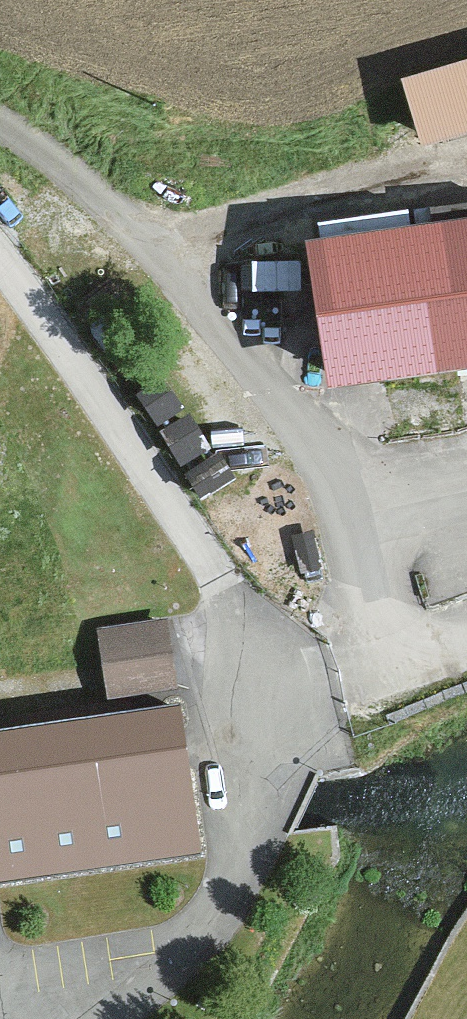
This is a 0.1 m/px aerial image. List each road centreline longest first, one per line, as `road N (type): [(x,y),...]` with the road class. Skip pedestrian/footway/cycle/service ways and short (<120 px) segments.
road 1 (residential): [(466,654),(430,658),(381,625),(320,461),(273,386),(161,256),(0,127)]
road 2 (track): [(0,263),(169,496),(213,568),(291,733)]

